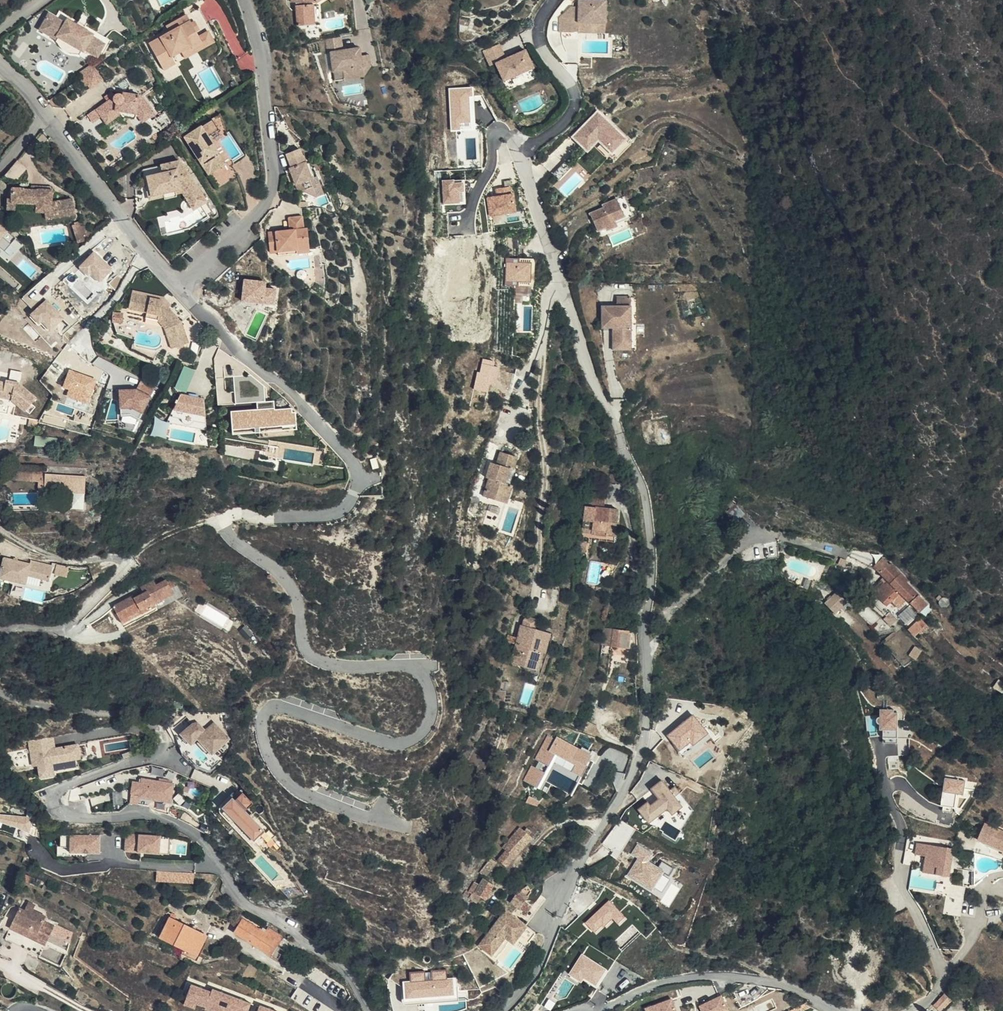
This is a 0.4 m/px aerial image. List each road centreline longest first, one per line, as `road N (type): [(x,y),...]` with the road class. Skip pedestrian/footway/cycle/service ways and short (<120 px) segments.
road 1 (residential): [(552,0),(538,26),(540,46),(574,90),(576,106),(522,155),(523,170),(596,381),(644,488),(653,554),(643,746),(539,967),(499,1010)]
road 2 (residential): [(0,61),(176,283),(225,246),(270,197),(268,117),(246,0)]
road 3 (unclassified): [(603,1010),(679,980),(748,979),(843,1010)]
road 4 (track): [(536,579),(545,335)]
road 5 (track): [(0,527),(40,553),(120,562),(128,570)]

